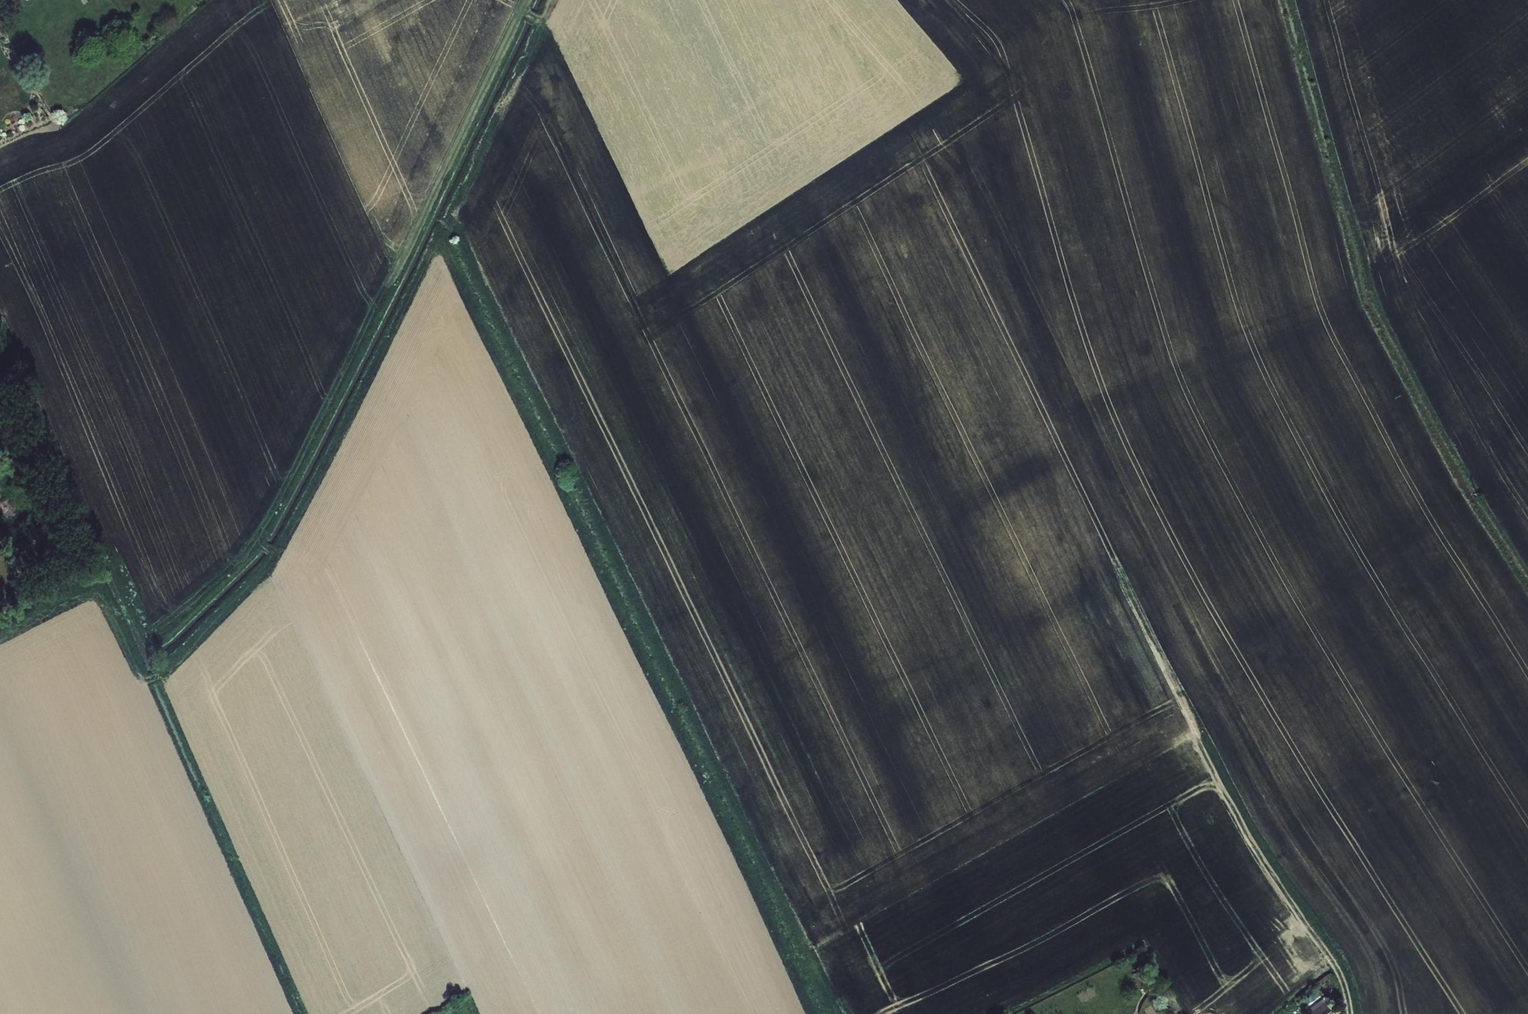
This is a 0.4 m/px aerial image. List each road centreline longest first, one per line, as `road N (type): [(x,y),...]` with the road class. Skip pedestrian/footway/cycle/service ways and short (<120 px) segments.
road 1 (track): [(1351,1013),(1323,948),(1232,815),(1175,699)]

